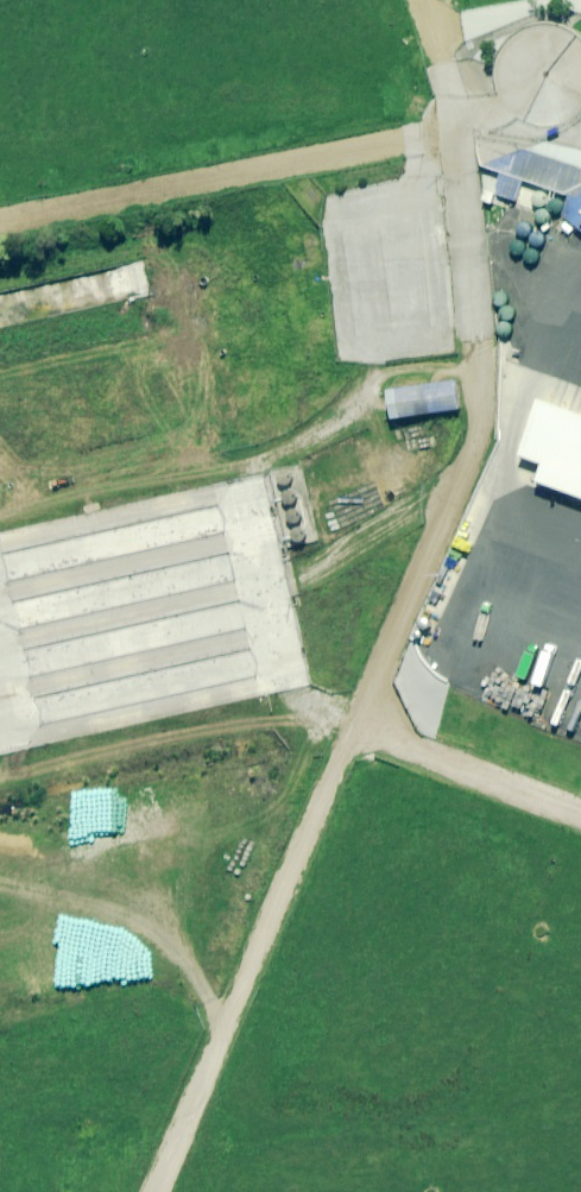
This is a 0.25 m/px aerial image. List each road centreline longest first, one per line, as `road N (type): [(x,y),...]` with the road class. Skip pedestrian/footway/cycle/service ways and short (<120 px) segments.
road 1 (track): [(149,1191),(487,397),(459,131),(418,0)]
road 2 (track): [(459,131),(0,225)]
road 3 (track): [(580,823),(344,733)]

